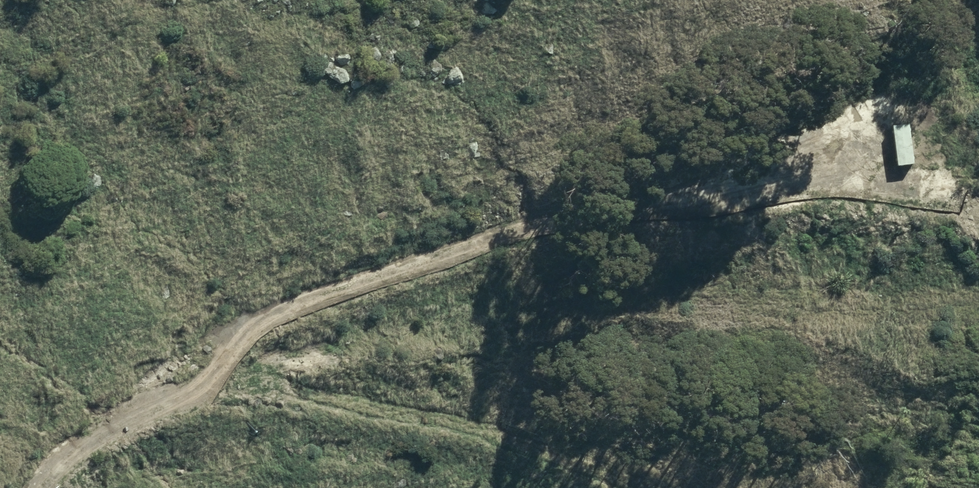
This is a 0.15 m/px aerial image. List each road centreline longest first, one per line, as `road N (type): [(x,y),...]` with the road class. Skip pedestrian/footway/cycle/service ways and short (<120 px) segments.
road 1 (track): [(978,304),(517,332),(280,367),(143,416),(285,455),(392,458),(552,487)]
road 2 (track): [(46,487),(67,460),(143,416),(262,325),(428,255),(896,169)]

